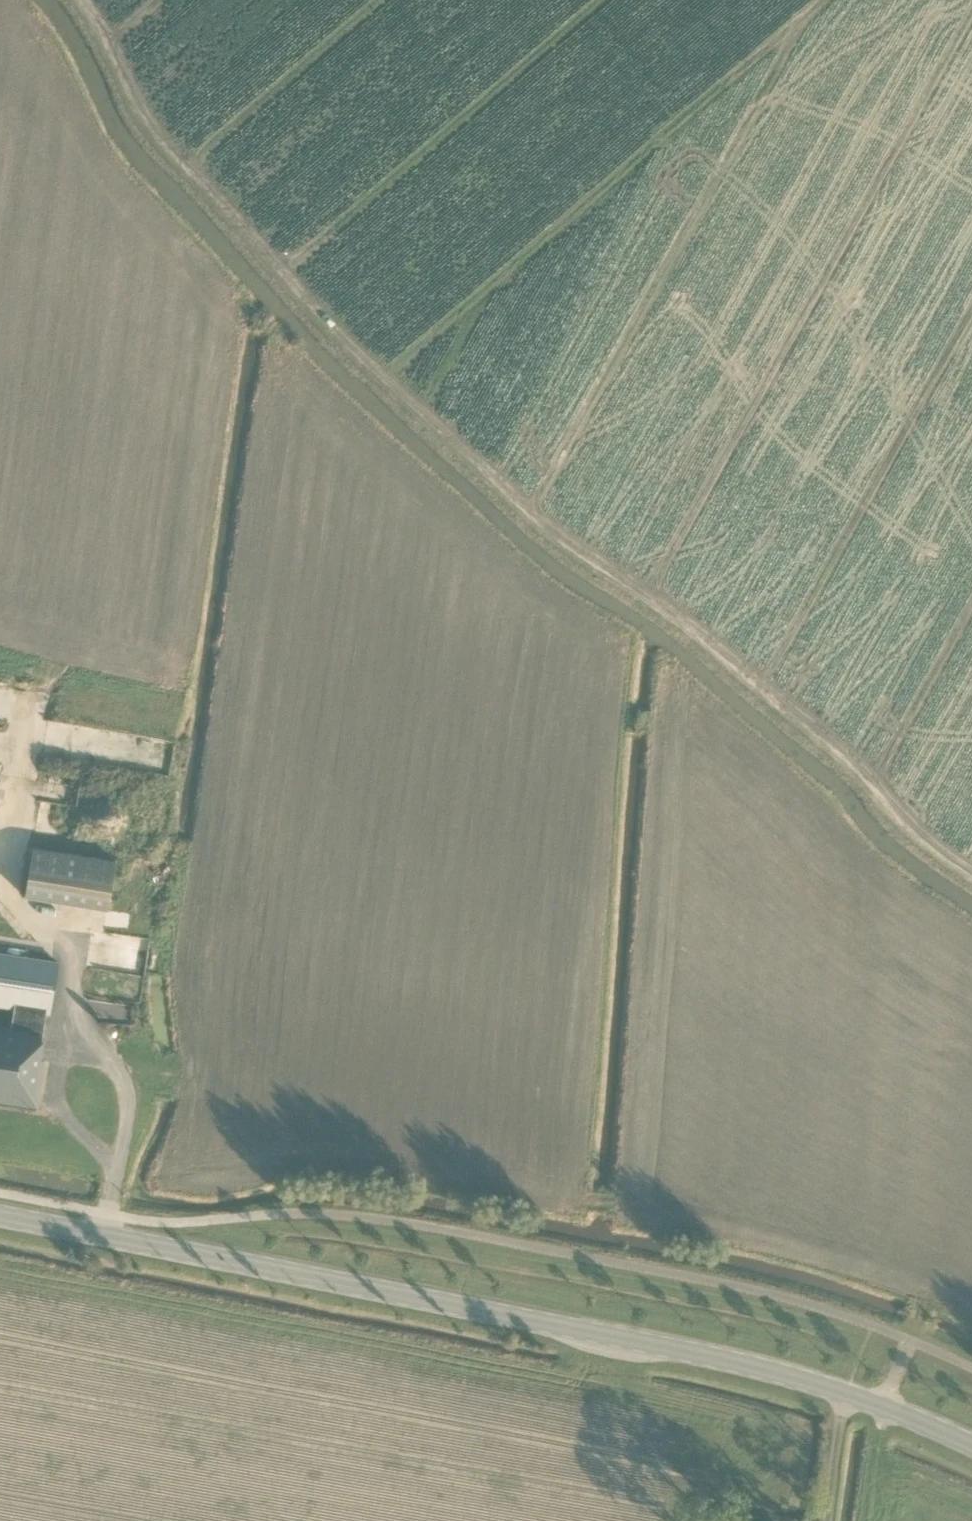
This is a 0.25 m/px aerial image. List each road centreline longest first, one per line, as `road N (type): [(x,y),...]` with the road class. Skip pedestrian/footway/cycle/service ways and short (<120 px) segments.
road 1 (primary): [(971,1443),(795,1375),(0,1214)]

